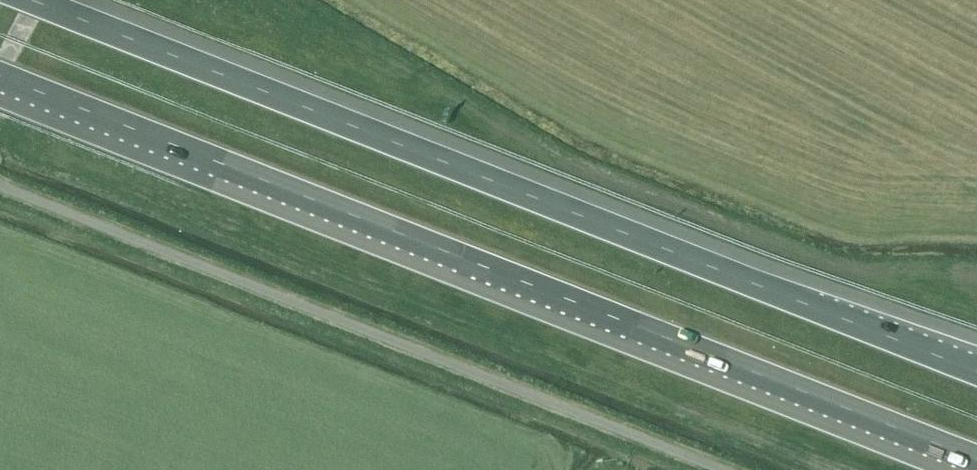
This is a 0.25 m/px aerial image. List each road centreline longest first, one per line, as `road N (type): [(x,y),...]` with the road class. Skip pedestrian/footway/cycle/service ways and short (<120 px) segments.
road 1 (motorway): [(0,76),(976,459)]
road 2 (motorway): [(976,378),(35,0)]

